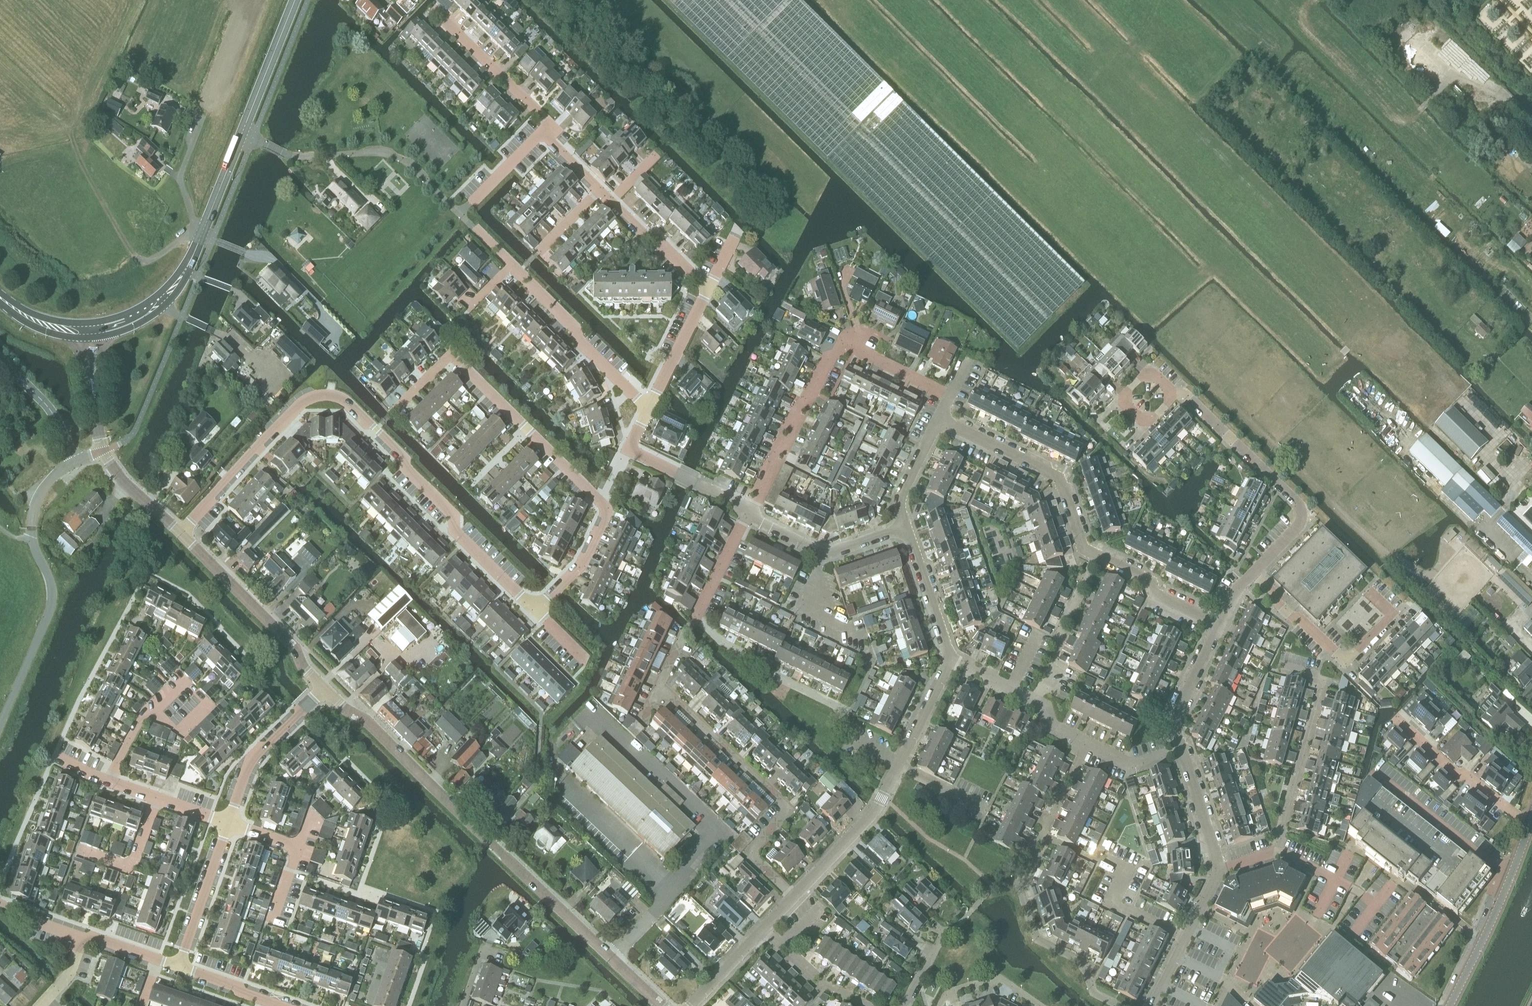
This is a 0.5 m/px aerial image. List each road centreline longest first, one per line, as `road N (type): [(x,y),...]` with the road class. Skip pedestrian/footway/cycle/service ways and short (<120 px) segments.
road 1 (residential): [(180,533),(300,403),(335,396),(401,453),(453,512),(460,537),(538,610)]
road 2 (tertiary): [(664,1005),(324,688)]
road 3 (residential): [(952,397),(846,344),(827,358),(748,515)]
road 4 (residential): [(793,897),(750,855),(790,809),(660,687)]
road 5 (residential): [(603,503),(451,356),(397,410)]
road 6 (residential): [(1254,574),(1302,526),(1301,506),(1187,395),(1174,394)]
road 7 (residential): [(901,761),(849,735),(838,707),(755,666),(697,617)]
road 8 (residential): [(646,408),(474,227)]
road 9 (residential): [(1278,852),(1326,678),(1278,665)]
road 10 (residential): [(1368,592),(1392,614),(1346,662),(1254,574)]
road 11 (residential): [(1098,556),(1082,544),(1056,475),(940,420)]
road 12 (residential): [(1120,1005),(1095,993),(1081,963),(1038,939),(1020,890),(1041,835)]
road 13 (tertiary): [(324,688),(294,646),(180,533)]
road 14 (residential): [(1185,938),(1111,902),(1125,875),(1041,835)]
road 15 (unclassified): [(0,728),(51,608),(50,580),(33,537)]
road 16 (secondary): [(1448,1005),(1530,824)]
road 17 (residential): [(228,822),(55,754)]
road 18 (secondary): [(160,300),(187,268),(241,135)]
road 19 (residential): [(543,133),(551,125),(433,8)]
road 20 (residential): [(793,897),(876,809),(899,765)]
road 21 (residential): [(906,526),(824,552),(748,515)]
road 22 (residential): [(1397,719),(1530,824)]
road 23 (residential): [(228,822),(253,759),(324,688)]
road 24 (residential): [(1034,702),(1098,556)]
road 25 (residential): [(179,967),(228,822)]
road 26 (secondary): [(241,135),(295,0)]
road 27 (residential): [(952,660),(906,526)]
road 28 (residential): [(1220,627),(1098,556)]
road 29 (residential): [(748,515),(629,449)]
road 30 (residential): [(708,288),(646,408)]
road 31 (residential): [(1183,751),(1177,720),(1220,627)]
road 32 (residential): [(603,503),(606,518),(580,566),(538,610)]
road 33 (residential): [(708,288),(611,201)]
road 34 (residential): [(867,1005),(824,984),(765,928)]
road 35 (residential): [(76,461),(53,413),(0,360)]
road 36 (residential): [(1220,870),(1183,751)]

